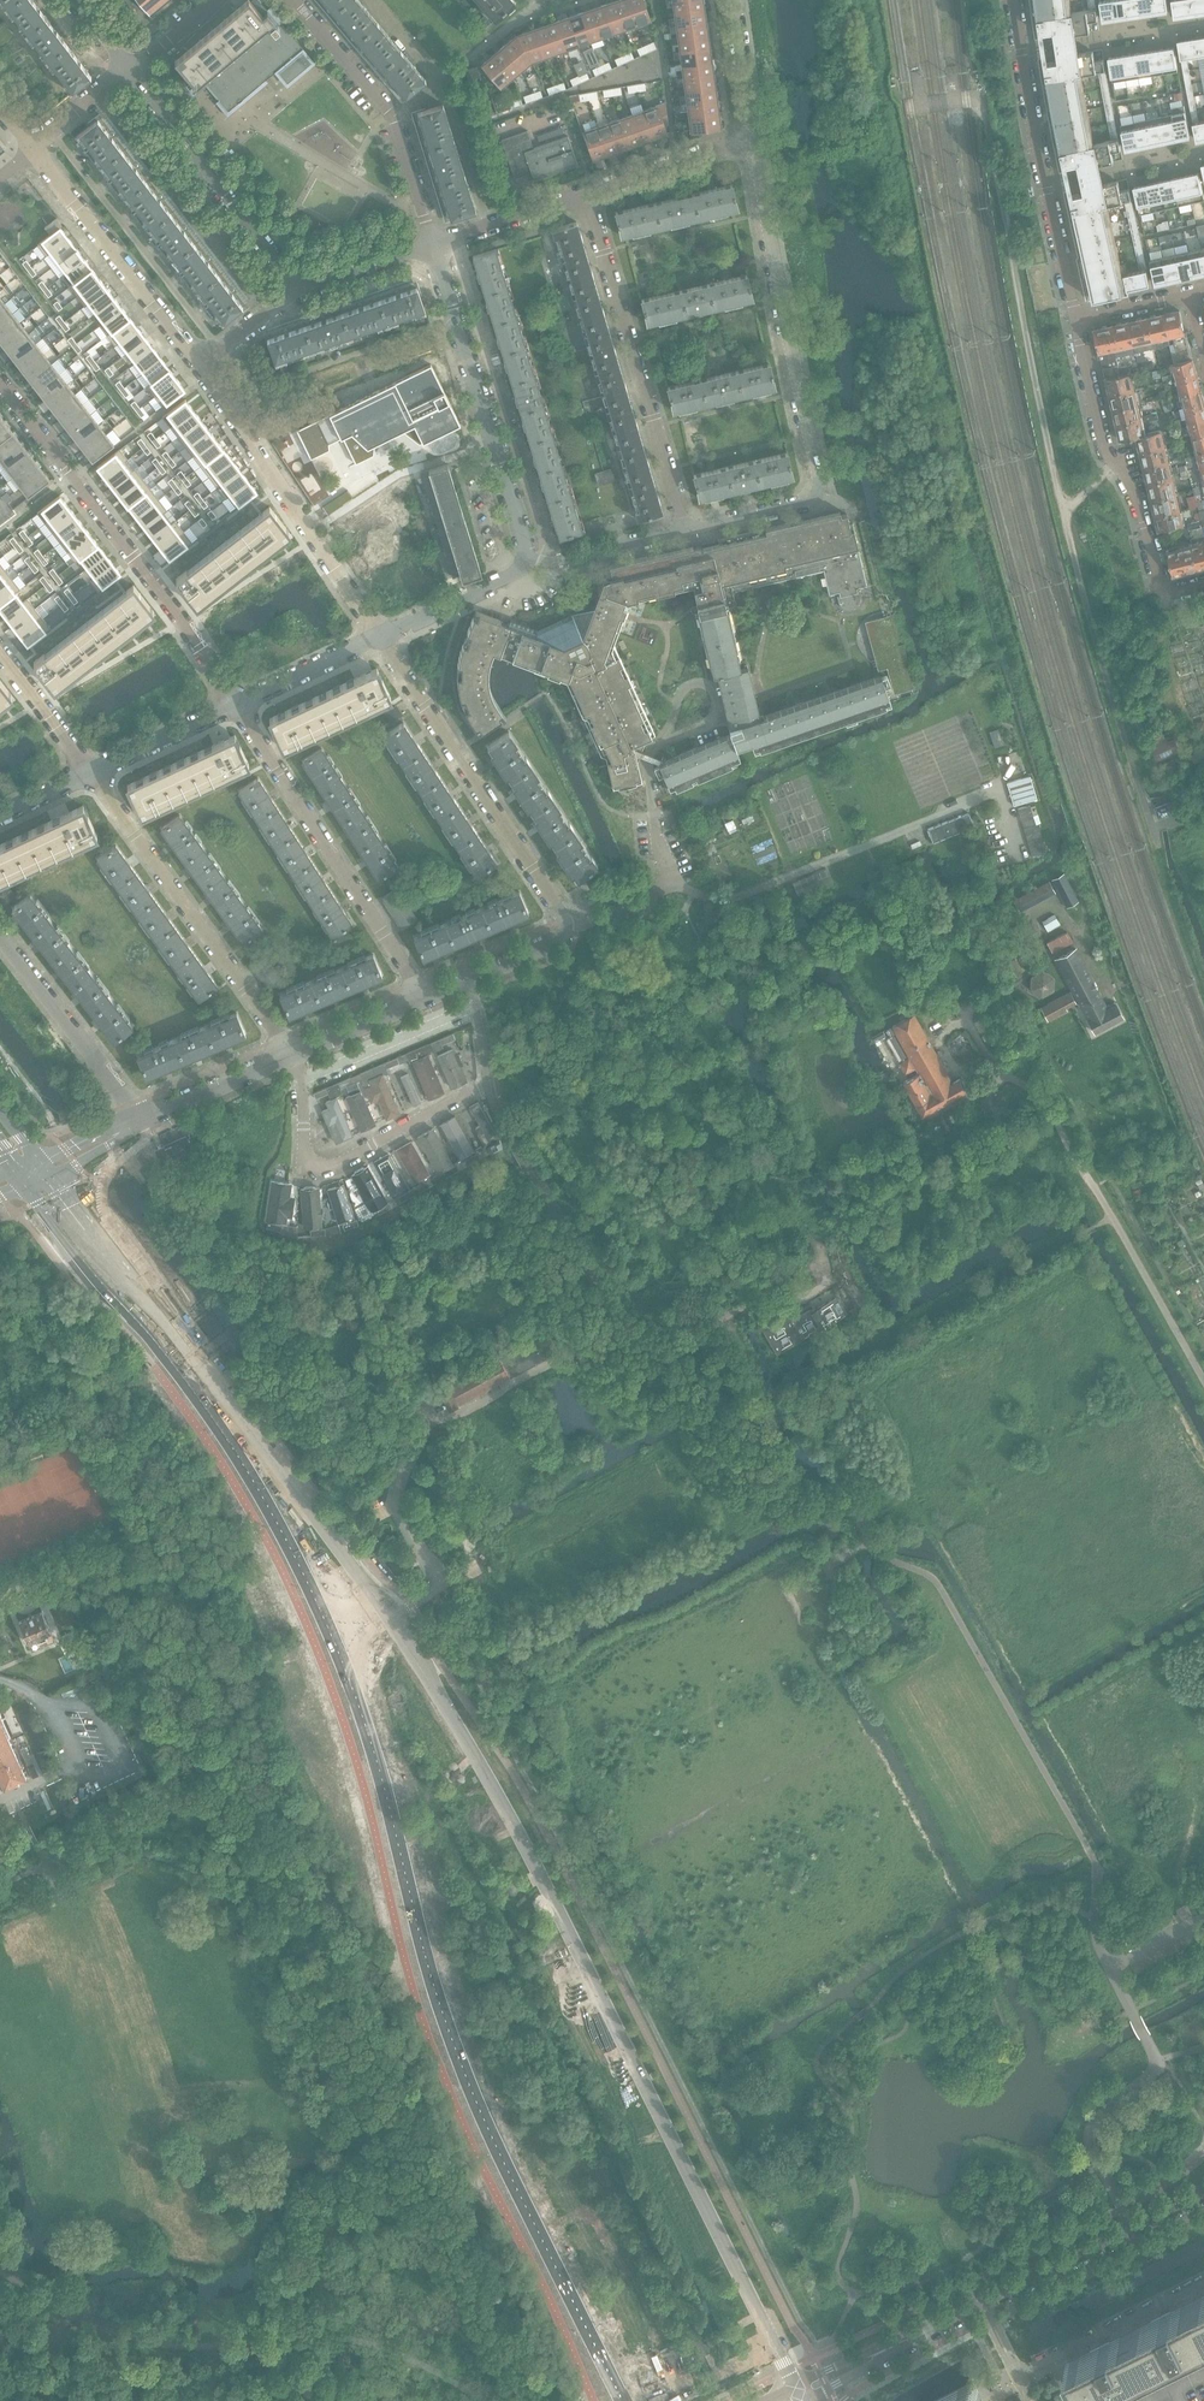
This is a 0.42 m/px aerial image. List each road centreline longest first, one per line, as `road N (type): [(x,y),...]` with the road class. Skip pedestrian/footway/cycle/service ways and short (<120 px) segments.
road 1 (secondary): [(794,2383),(530,1852),(429,1679),(276,1463),(51,1174)]
road 2 (secondary): [(24,1185),(200,1399),(295,1557),(373,1749),(457,2052),(623,2400)]
road 3 (track): [(831,2345),(541,1762)]
road 4 (residential): [(686,528),(810,500),(820,484),(753,141)]
road 5 (residential): [(466,980),(572,932),(380,636)]
road 6 (residential): [(291,1056),(308,1158),(316,1168),(331,1167),(487,1076),(466,980)]
road 7 (residential): [(238,706),(0,385)]
road 8 (residential): [(686,528),(584,194)]
road 9 (residential): [(238,706),(424,998)]
road 10 (residential): [(291,1056),(89,777)]
road 11 (tertiary): [(1203,2184),(904,2341)]
road 12 (residential): [(1076,321),(1014,0)]
road 13 (residential): [(1164,591),(1134,489),(1104,441),(1076,321)]
road 14 (track): [(1094,1185),(1044,1081),(1002,1057),(979,1025),(974,1007),(1027,974)]
road 15 (residential): [(431,243),(392,116),(295,0)]
road 16 (residential): [(129,66),(301,288)]
road 17 (residential): [(199,369),(31,148)]
road 18 (residential): [(140,1119),(0,936)]
road 19 (residential): [(489,432),(431,243)]
road 20 (residential): [(293,507),(467,439)]
road 21 (residential): [(584,194),(753,141)]
road 22 (residential): [(293,507),(199,369)]
road 23 (residential): [(89,777),(238,706)]
road 24 (residential): [(140,1119),(291,1056)]
road 25 (residential): [(527,560),(556,561),(686,528)]
road 26 (residential): [(431,243),(584,194)]
road 27 (residential): [(238,706),(380,636)]
road 28 (residential): [(380,636),(293,507)]
road 29 (residential): [(89,777),(0,652)]
road 30 (residential): [(291,1056),(424,998)]
road 31 (residential): [(380,636),(512,576)]
road 32 (residential): [(467,439),(512,576)]
road 33 (residential): [(753,141),(734,0)]
road 34 (residential): [(301,288),(431,243)]
road 35 (residential): [(527,560),(489,432)]
road 36 (residential): [(199,369),(301,288)]
road 37 (residential): [(31,148),(129,66)]

